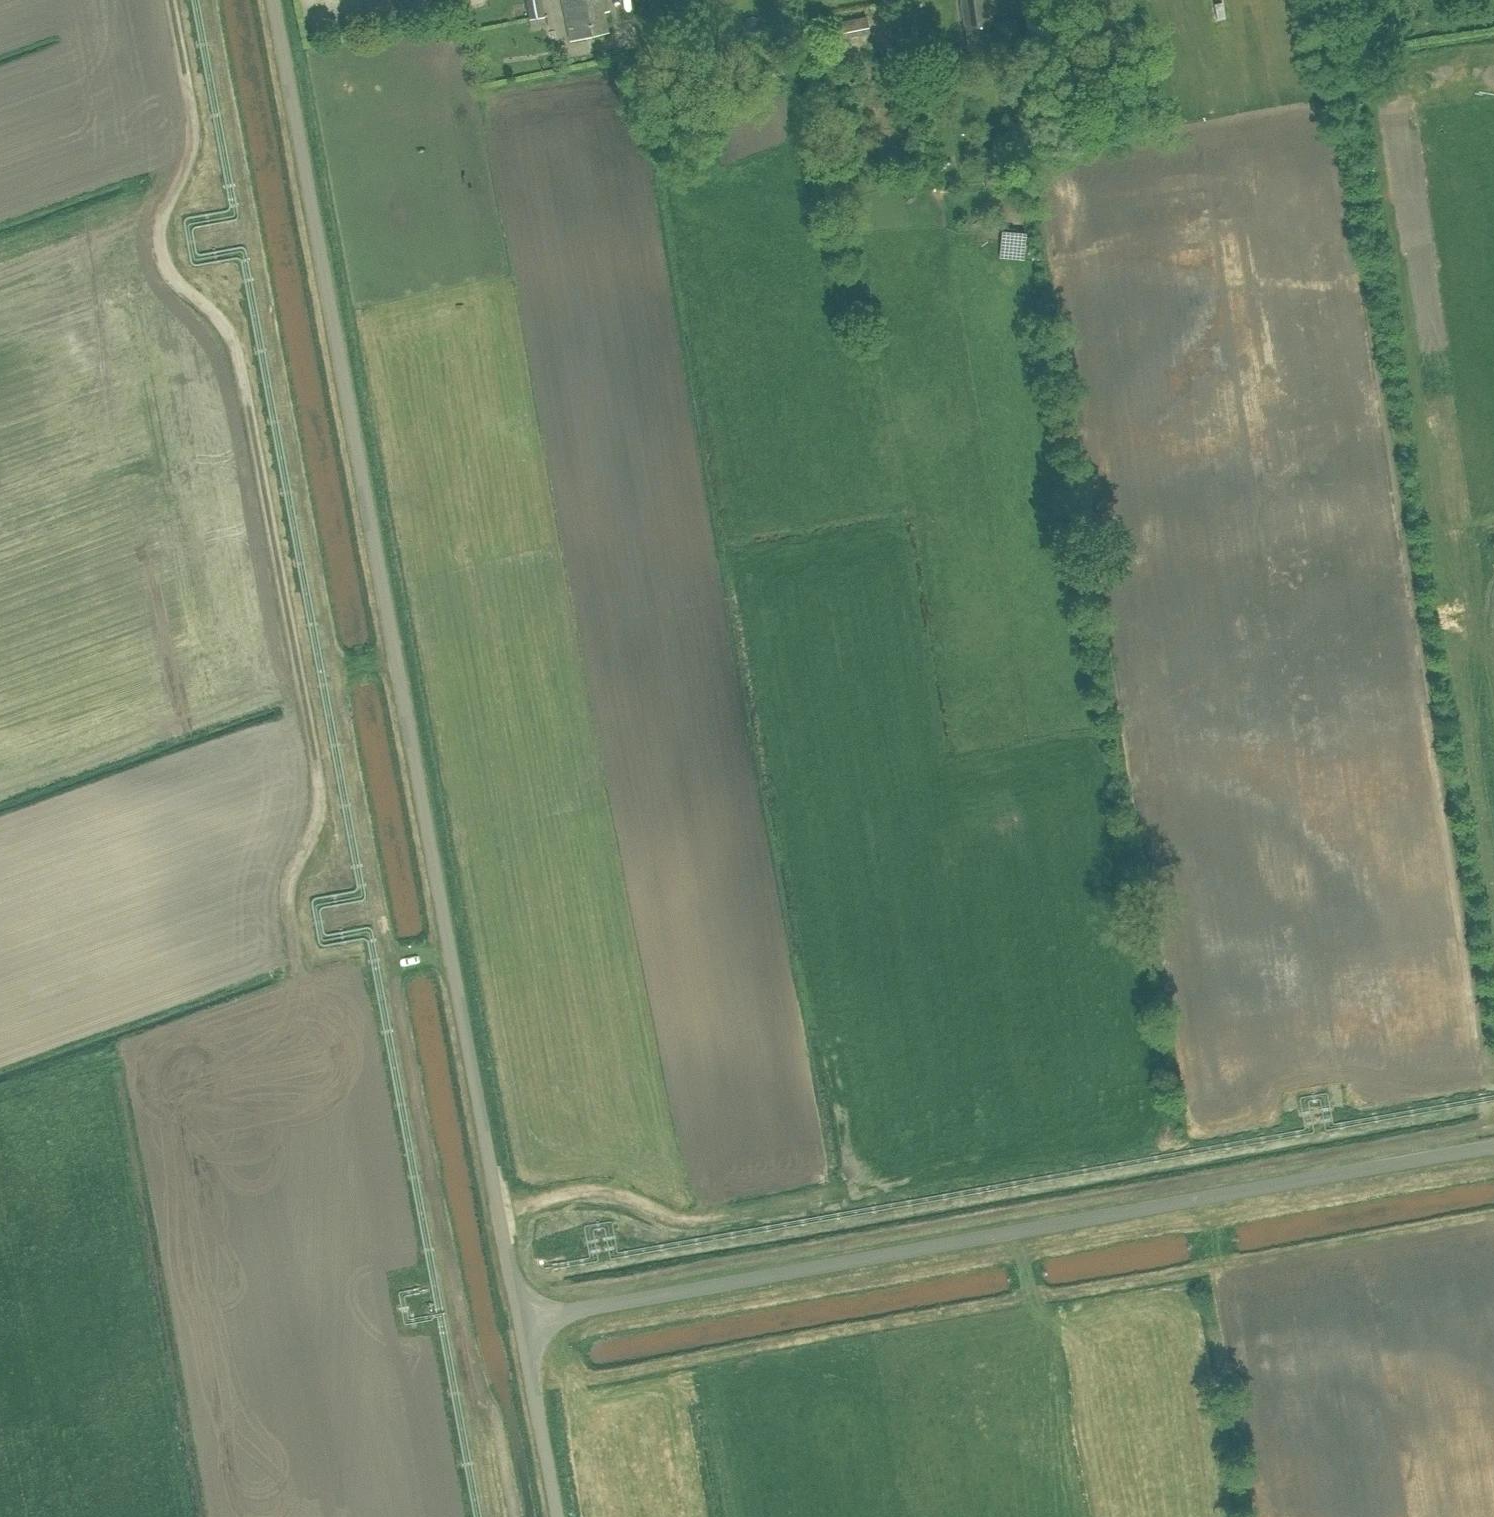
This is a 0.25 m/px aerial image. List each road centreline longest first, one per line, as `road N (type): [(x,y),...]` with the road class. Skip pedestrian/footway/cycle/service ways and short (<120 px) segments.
road 1 (unclassified): [(521,1321),(276,0)]
road 2 (track): [(170,0),(194,133),(158,223),(159,254),(233,342),(320,790),(314,831),(288,887),(299,978)]
road 3 (unclassified): [(521,1321),(1493,1144)]
road 4 (track): [(827,1196),(694,1217),(592,1190),(497,1207)]
road 5 (unclassified): [(558,1516),(521,1321)]

